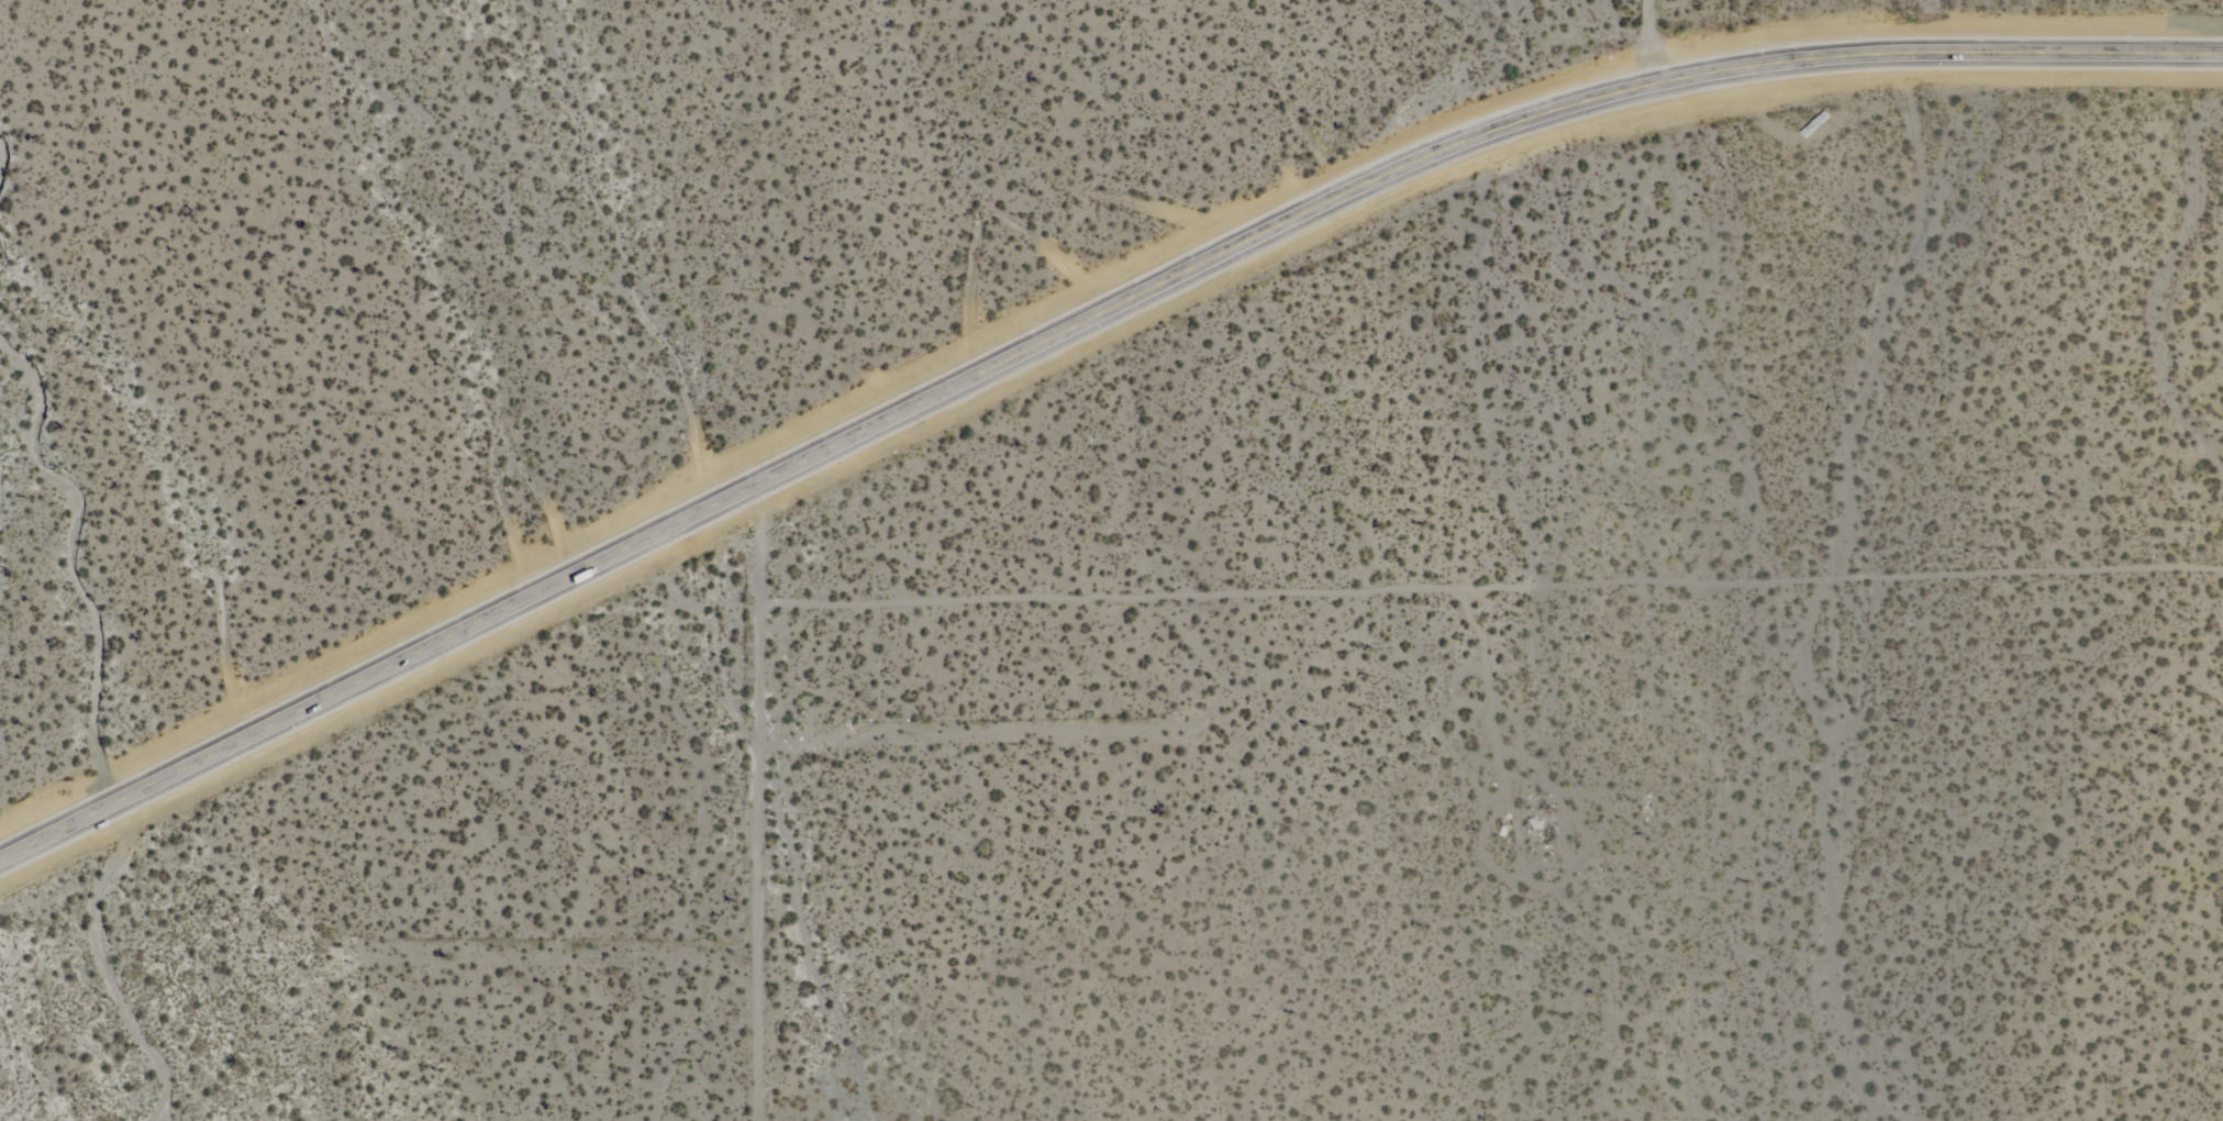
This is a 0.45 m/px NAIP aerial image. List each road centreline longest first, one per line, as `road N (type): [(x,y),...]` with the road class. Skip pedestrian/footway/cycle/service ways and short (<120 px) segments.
road 1 (trunk): [(2222,52),(1821,56),(1687,75),(1534,114),(1330,198),(0,857)]
road 2 (residential): [(757,1120),(764,478)]

